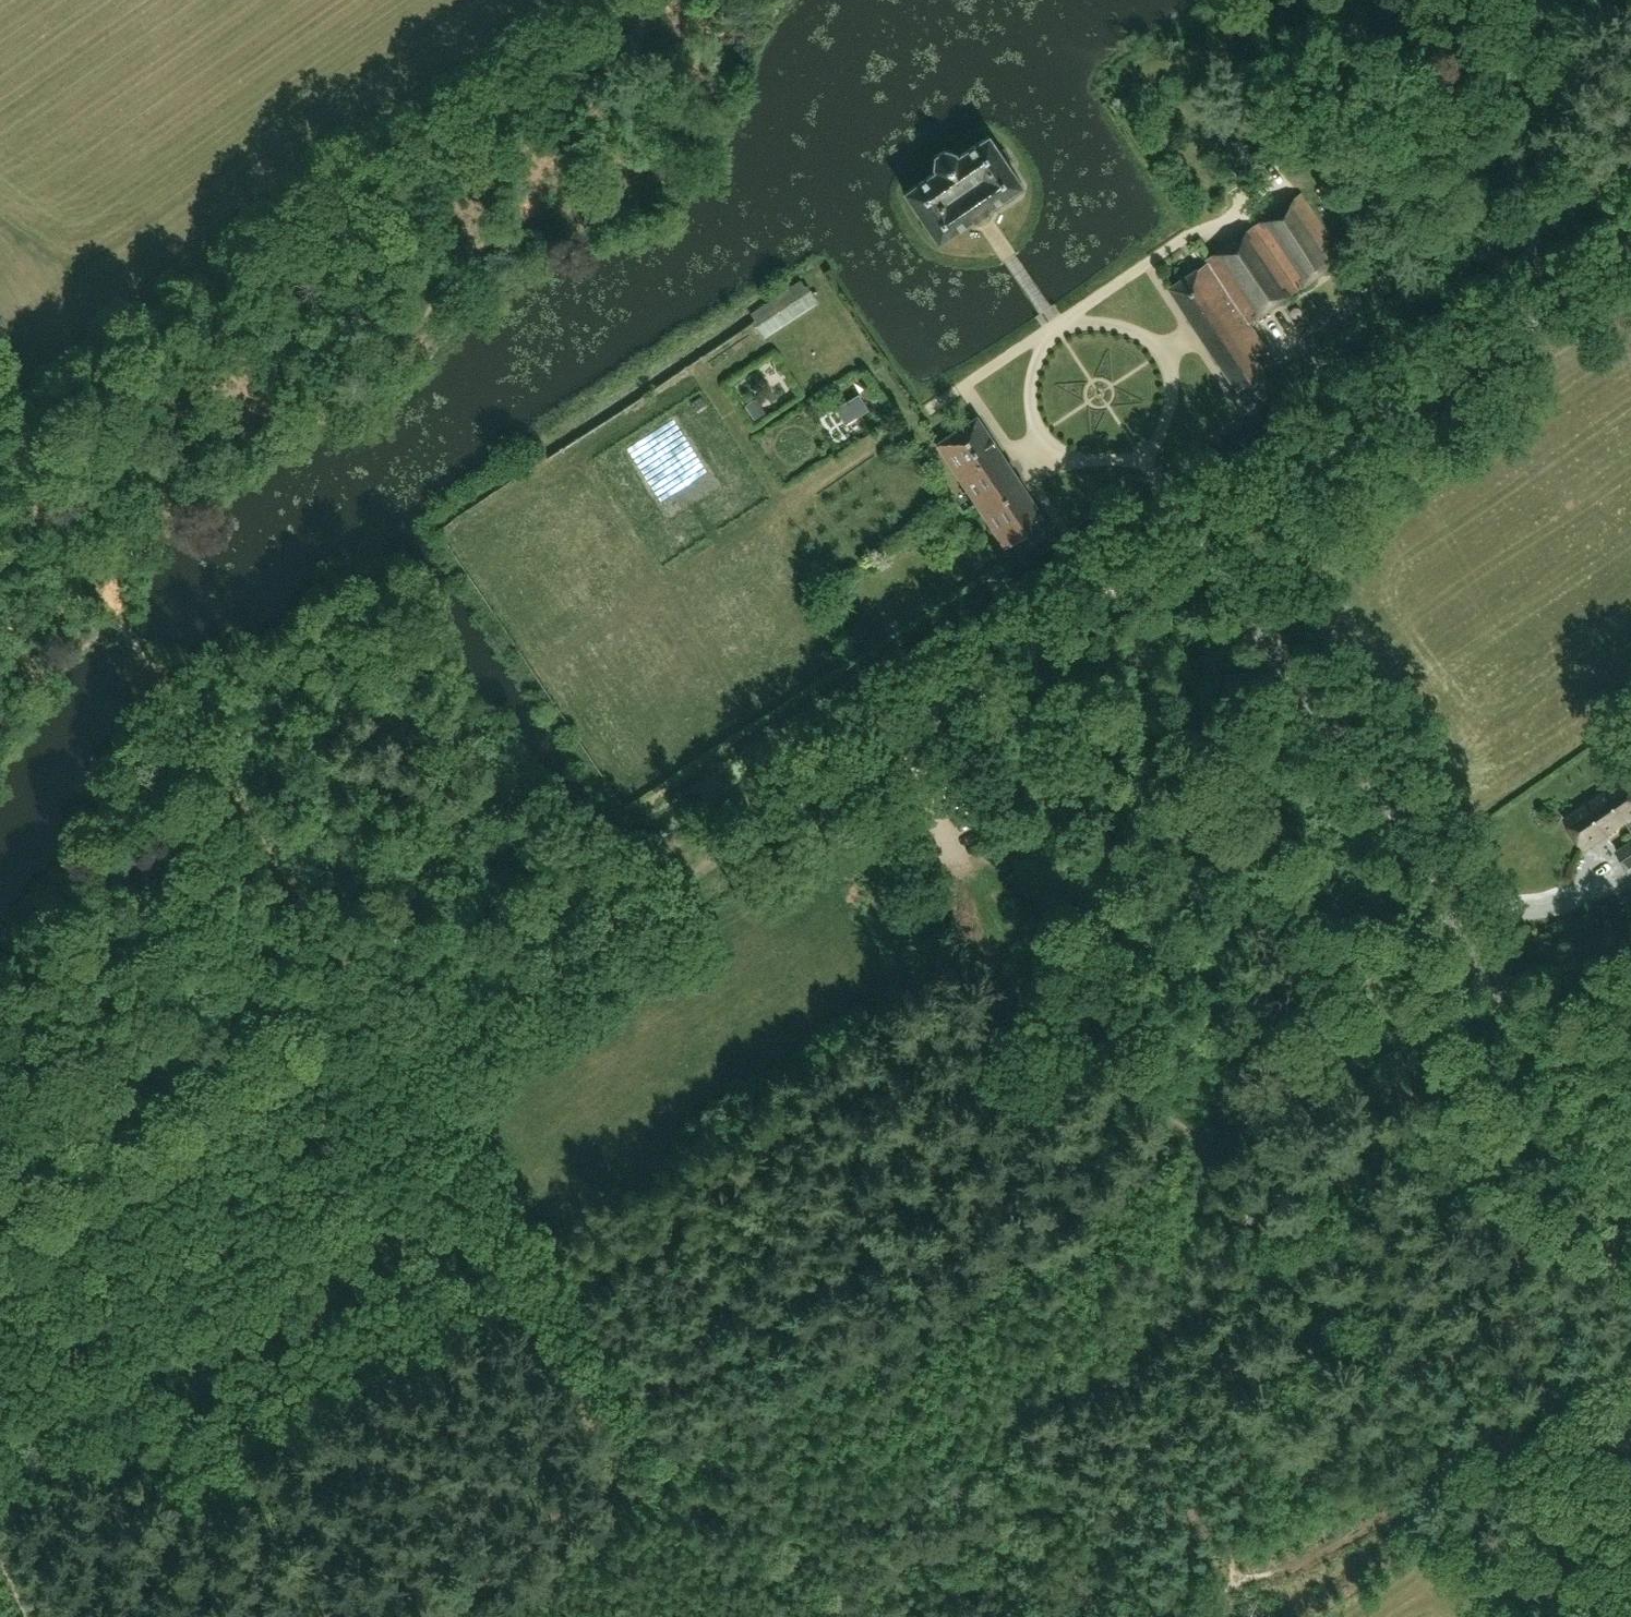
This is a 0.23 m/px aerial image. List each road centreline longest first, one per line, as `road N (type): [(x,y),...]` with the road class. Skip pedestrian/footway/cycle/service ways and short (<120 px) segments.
road 1 (track): [(0,1309),(403,1058),(1212,531)]
road 2 (tertiary): [(1630,1188),(1214,563),(1208,542),(1223,519),(1630,246)]
road 3 (track): [(107,598),(403,1058)]
road 4 (track): [(0,436),(107,598)]

